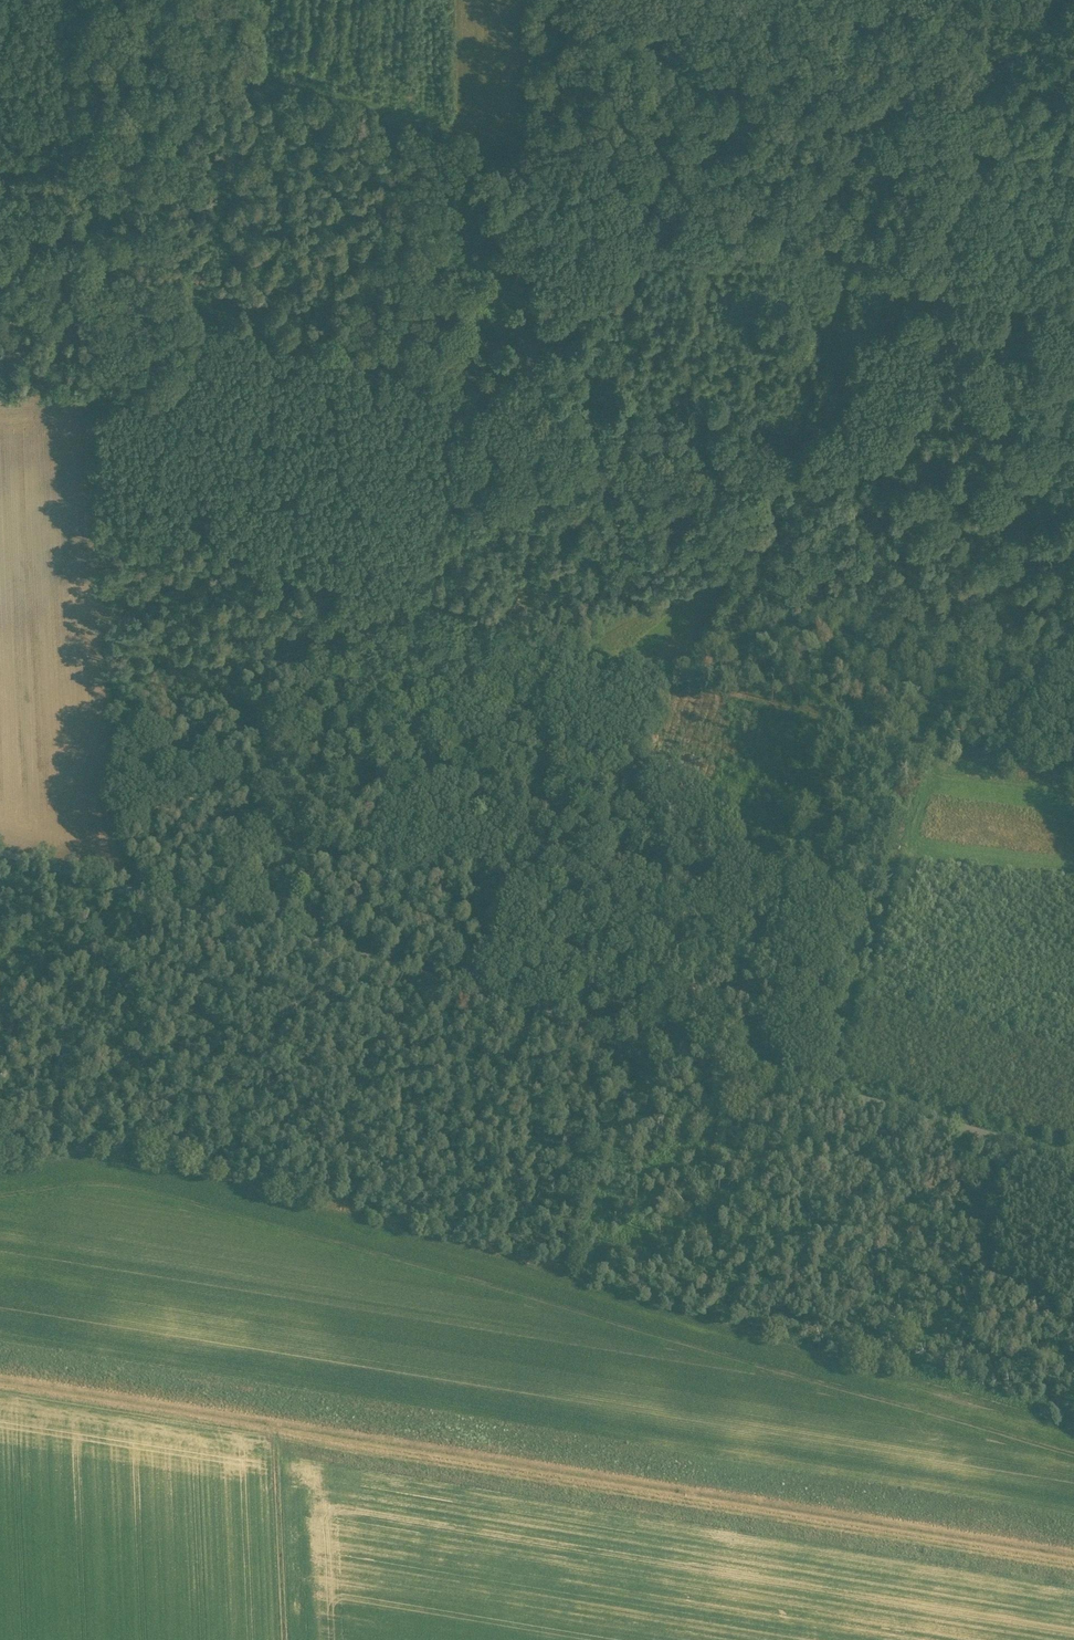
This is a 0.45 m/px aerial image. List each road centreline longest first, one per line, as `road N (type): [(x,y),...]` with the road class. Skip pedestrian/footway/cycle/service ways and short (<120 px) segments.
road 1 (track): [(862,0),(838,142),(840,235),(765,482),(725,552),(597,630),(572,661),(550,708),(491,927),(452,990)]
road 2 (unclassified): [(0,852),(506,1007),(1073,1153)]
road 3 (track): [(0,257),(1073,549)]
road 4 (track): [(344,957),(430,606),(878,739)]
road 5 (track): [(0,30),(463,158)]
road 6 (track): [(542,749),(594,768),(596,821),(615,839),(568,1022)]
road 7 (track): [(0,406),(101,403),(117,378),(97,330),(94,282)]
road 8 (track): [(725,552),(704,646),(674,679)]

